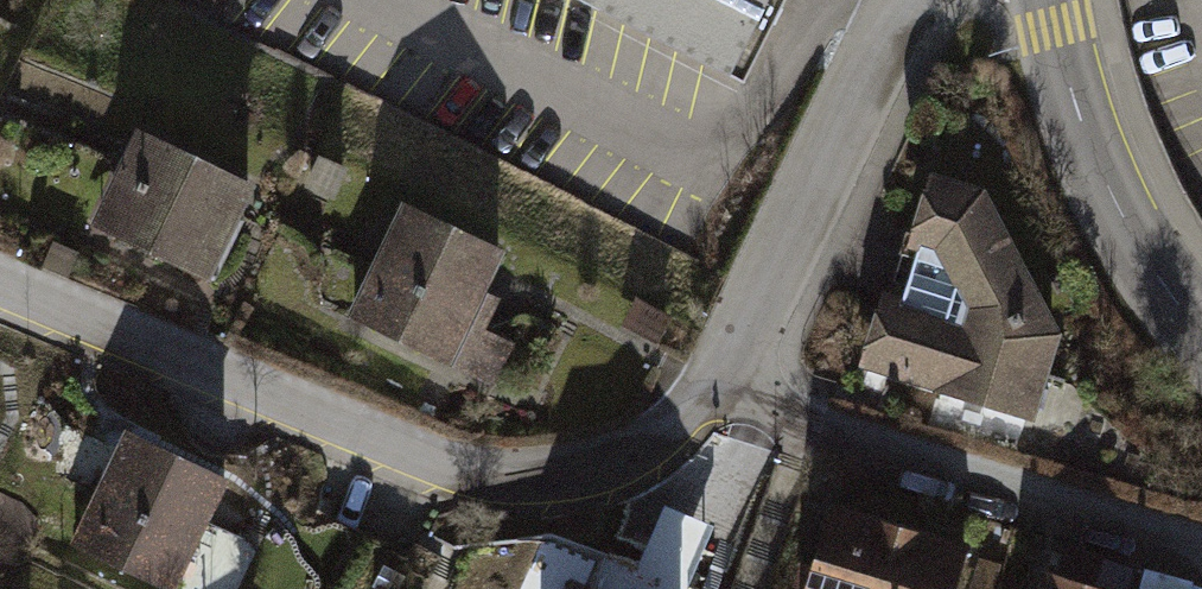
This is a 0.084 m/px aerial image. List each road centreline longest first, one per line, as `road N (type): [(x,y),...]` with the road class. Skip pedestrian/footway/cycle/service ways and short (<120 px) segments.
road 1 (residential): [(0,291),(404,460),(537,477),(584,471),(650,447),(747,355),(902,0)]
road 2 (tertiary): [(1064,0),(1068,39),(1147,237),(1201,323)]

